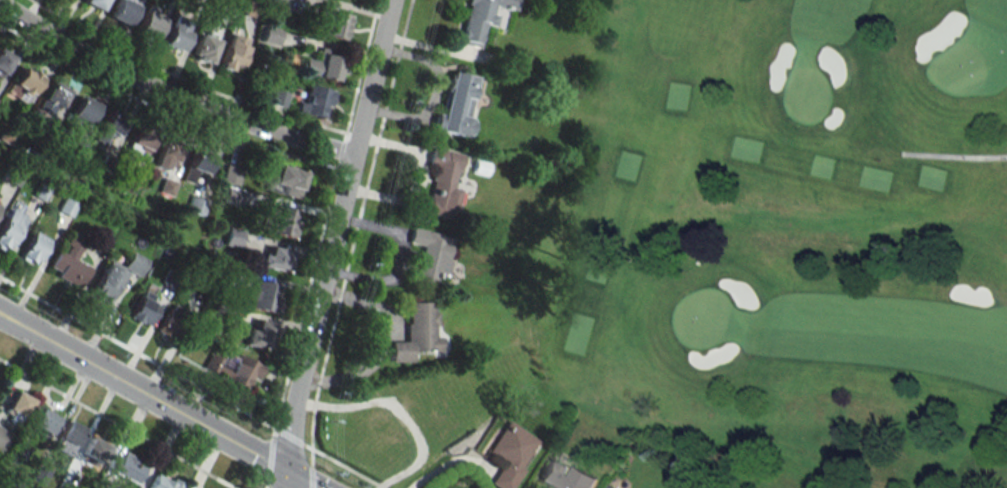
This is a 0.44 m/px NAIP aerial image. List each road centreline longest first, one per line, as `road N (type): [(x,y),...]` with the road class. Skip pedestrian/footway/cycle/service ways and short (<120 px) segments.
road 1 (residential): [(284,472),(293,400),(390,0)]
road 2 (residential): [(352,155),(171,96),(0,3)]
road 3 (secondary): [(284,472),(0,317)]

